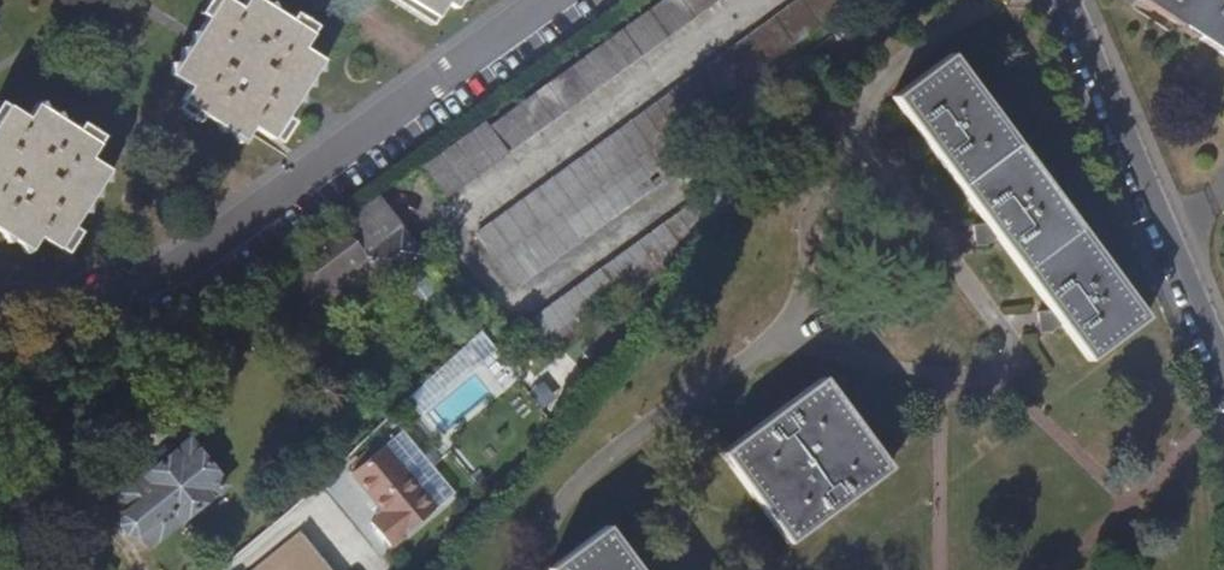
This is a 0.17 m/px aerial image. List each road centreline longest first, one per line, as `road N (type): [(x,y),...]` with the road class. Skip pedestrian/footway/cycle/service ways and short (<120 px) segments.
road 1 (residential): [(1070,0),(1223,363)]

